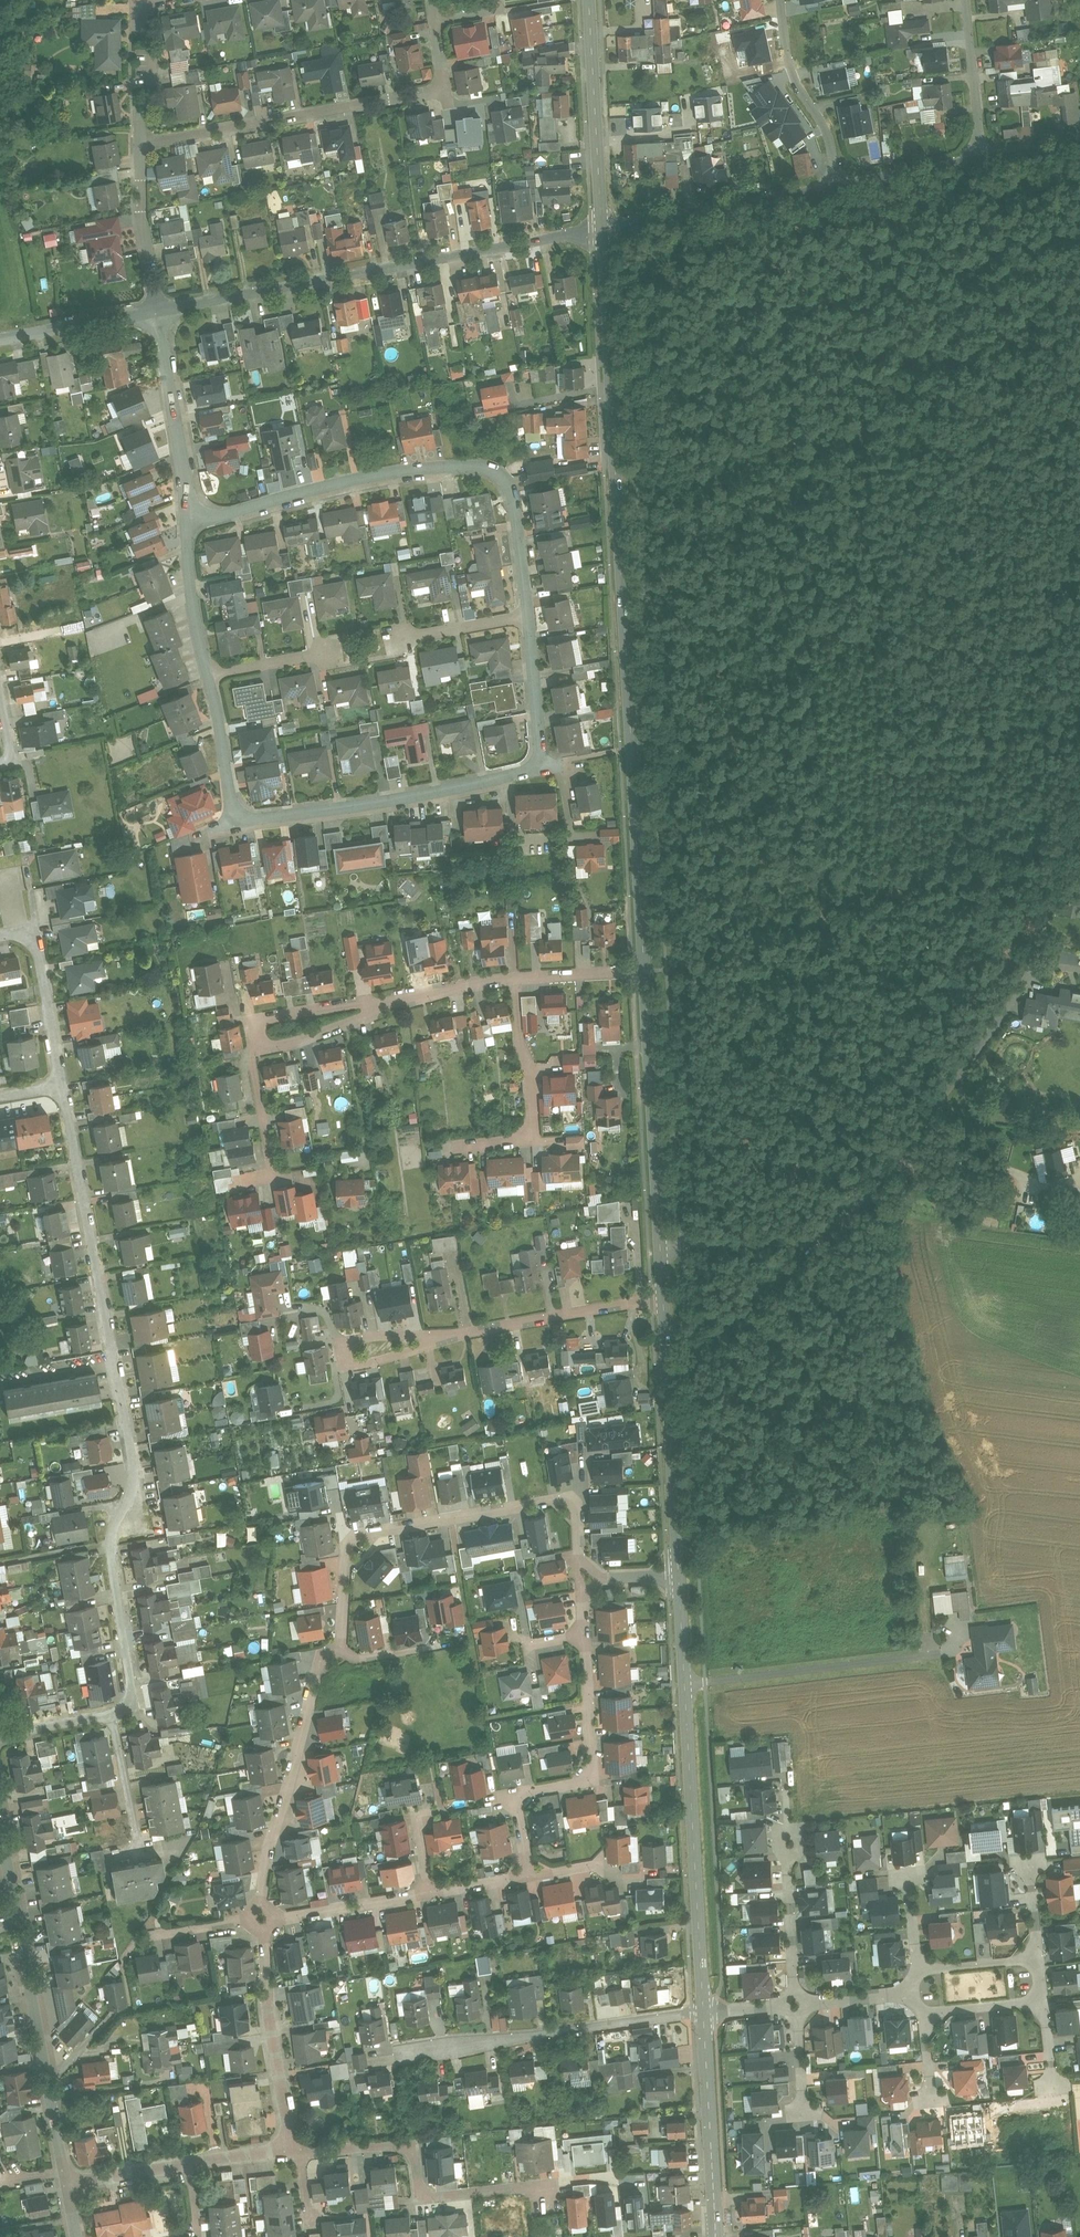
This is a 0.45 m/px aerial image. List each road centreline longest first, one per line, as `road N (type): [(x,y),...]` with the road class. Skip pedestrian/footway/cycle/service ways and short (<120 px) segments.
road 1 (tertiary): [(599,229),(644,970)]
road 2 (residential): [(113,1714),(131,1692),(111,1542),(132,1473),(62,1086)]
road 3 (residential): [(208,673),(233,819),(415,796),(537,764),(527,616)]
road 4 (residential): [(527,616),(514,503),(492,470),(399,471),(191,514)]
road 5 (residential): [(599,229),(154,311)]
road 6 (tertiary): [(679,1571),(703,2012)]
road 7 (residential): [(583,1576),(571,1503),(380,1530),(350,1544),(332,1650)]
road 8 (residential): [(436,20),(443,89),(141,143)]
road 9 (residential): [(292,2152),(410,2146),(417,2197),(617,2176)]
road 10 (residential): [(67,2182),(0,1819)]
road 11 (residential): [(664,1298),(346,1353)]
road 12 (residential): [(703,2012),(408,2052)]
road 13 (residential): [(584,1635),(593,1760),(584,1779),(514,1796),(526,1874)]
road 14 (residential): [(332,1650),(321,1661),(258,1918)]
road 15 (tertiary): [(644,970),(660,1248)]
road 16 (tertiary): [(664,1298),(679,1571)]
road 17 (residential): [(599,229),(838,183)]
road 18 (residential): [(515,977),(533,1137),(460,1145)]
road 19 (tertiary): [(589,0),(599,229)]
road 20 (residential): [(67,2182),(292,2152)]
road 21 (residential): [(795,2003),(785,1787)]
road 22 (tertiary): [(703,2012),(715,2225)]
road 23 (residential): [(154,311),(191,514)]
road 24 (residential): [(780,0),(791,74),(824,129),(838,183)]
road 25 (unclassified): [(848,1219),(803,1242),(660,1248)]
road 26 (residential): [(62,1086),(34,948),(19,935),(0,936)]
road 27 (residential): [(428,1891),(258,1918)]
road 28 (residential): [(141,143),(154,311)]
road 29 (residential): [(253,1053),(252,1035),(265,1019),(391,1001)]
road 30 (residential): [(964,0),(981,160)]
road 31 (residential): [(191,514),(189,556),(208,673)]
road 32 (residential): [(264,1995),(292,2152)]
road 33 (residential): [(141,143),(139,3),(157,0)]
road 34 (residential): [(154,311),(0,339)]
road 35 (residential): [(253,1053),(273,1175),(248,1181)]
road 36 (residential): [(391,1001),(253,1053)]
road 37 (residential): [(258,1918),(140,1937),(122,1957)]
road 38 (residential): [(838,183),(981,160)]
road 39 (track): [(1079,1116),(945,1094)]
road 40 (residential): [(113,1714),(137,1843)]
road 41 (residential): [(398,639),(527,616)]
road 42 (residential): [(644,970),(515,977)]
road 43 (residential): [(515,977),(391,1001)]
road 44 (residential): [(208,673),(332,650)]

